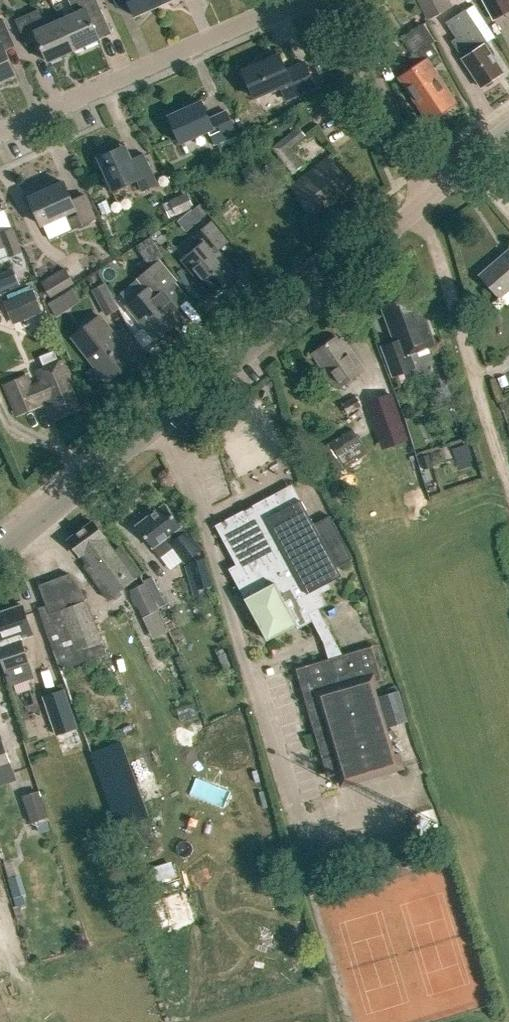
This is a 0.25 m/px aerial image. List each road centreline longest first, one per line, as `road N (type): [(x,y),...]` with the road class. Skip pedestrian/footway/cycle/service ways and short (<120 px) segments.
road 1 (tertiary): [(0,549),(431,193)]
road 2 (residential): [(0,131),(297,0)]
road 3 (track): [(415,205),(508,494)]
road 4 (residential): [(431,193),(340,0)]

